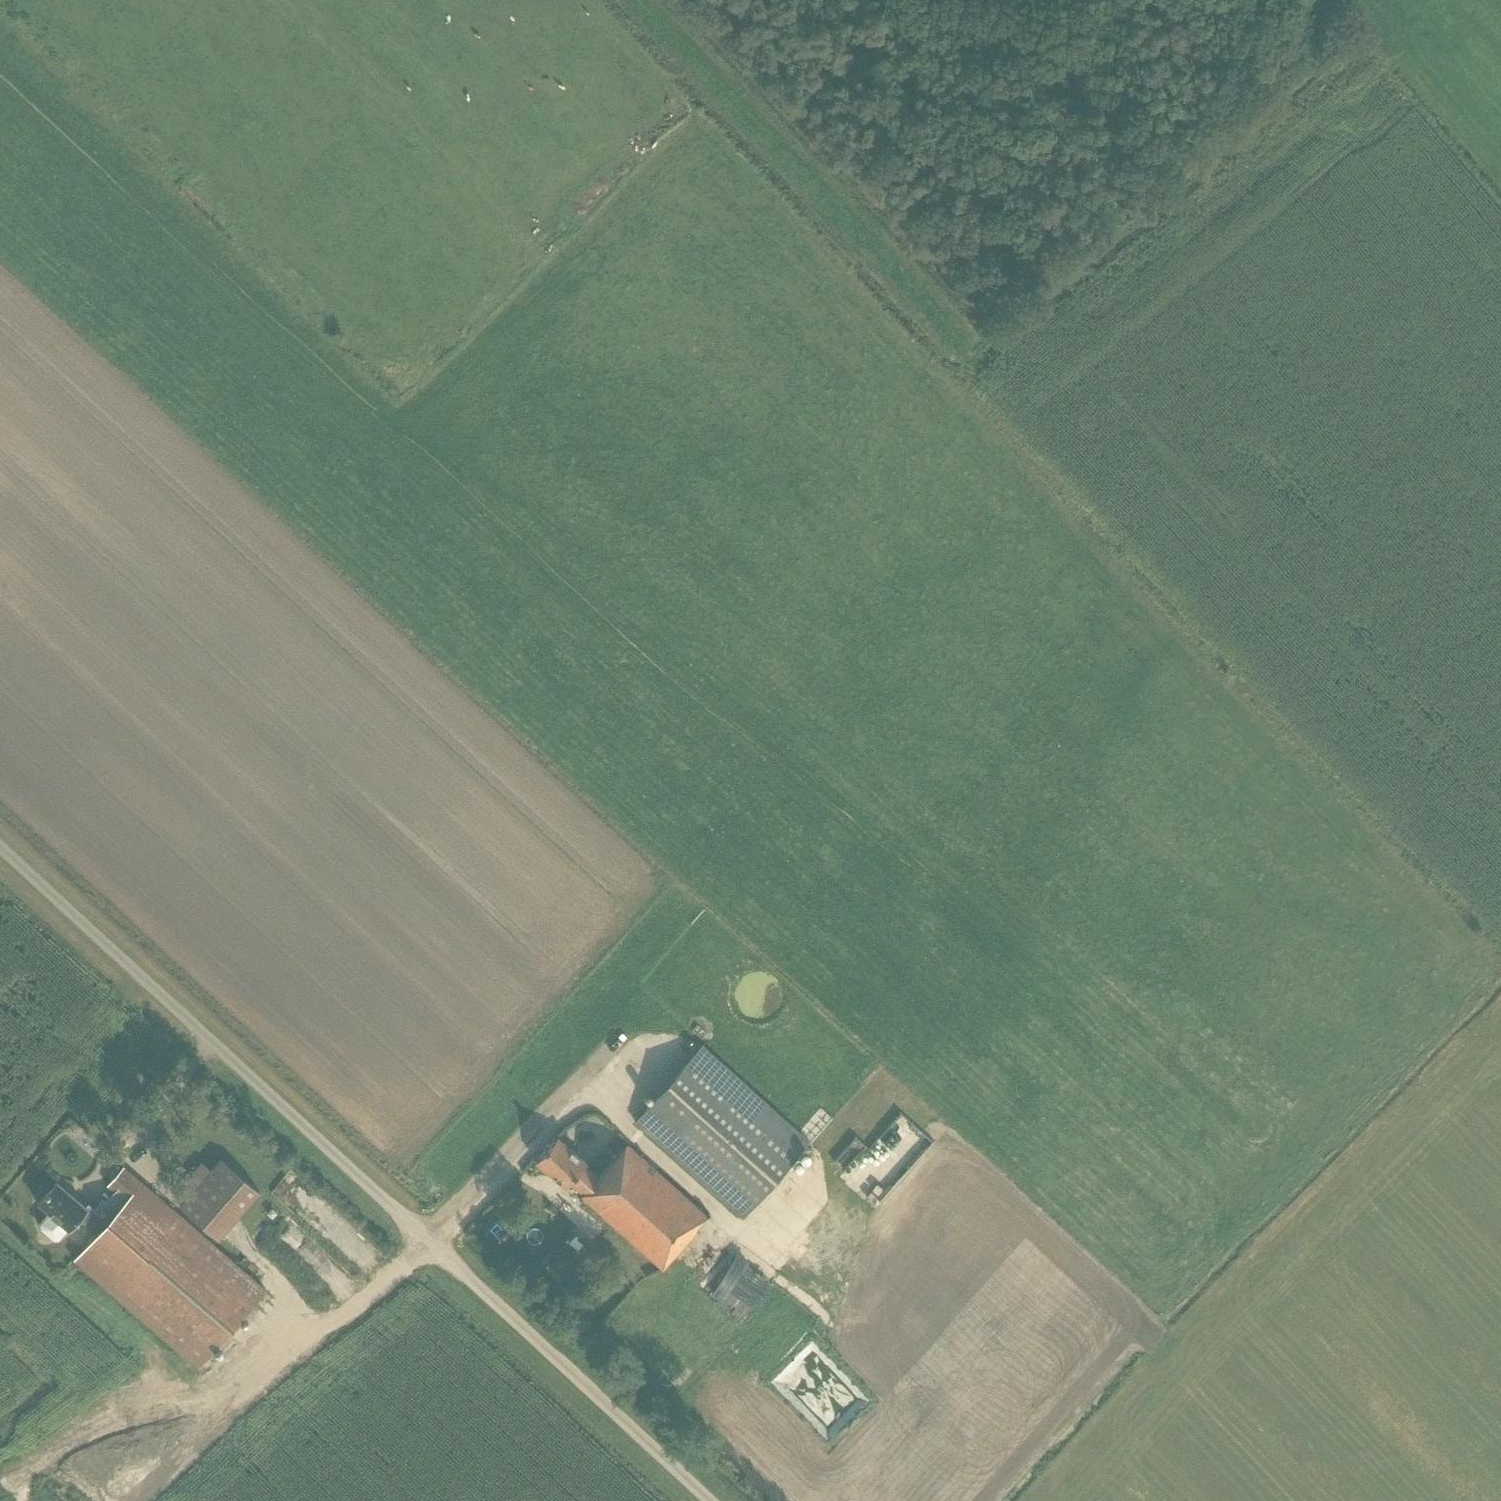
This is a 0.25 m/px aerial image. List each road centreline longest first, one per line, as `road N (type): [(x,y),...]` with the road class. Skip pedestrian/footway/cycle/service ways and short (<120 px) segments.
road 1 (unclassified): [(707,1500),(0,847)]

